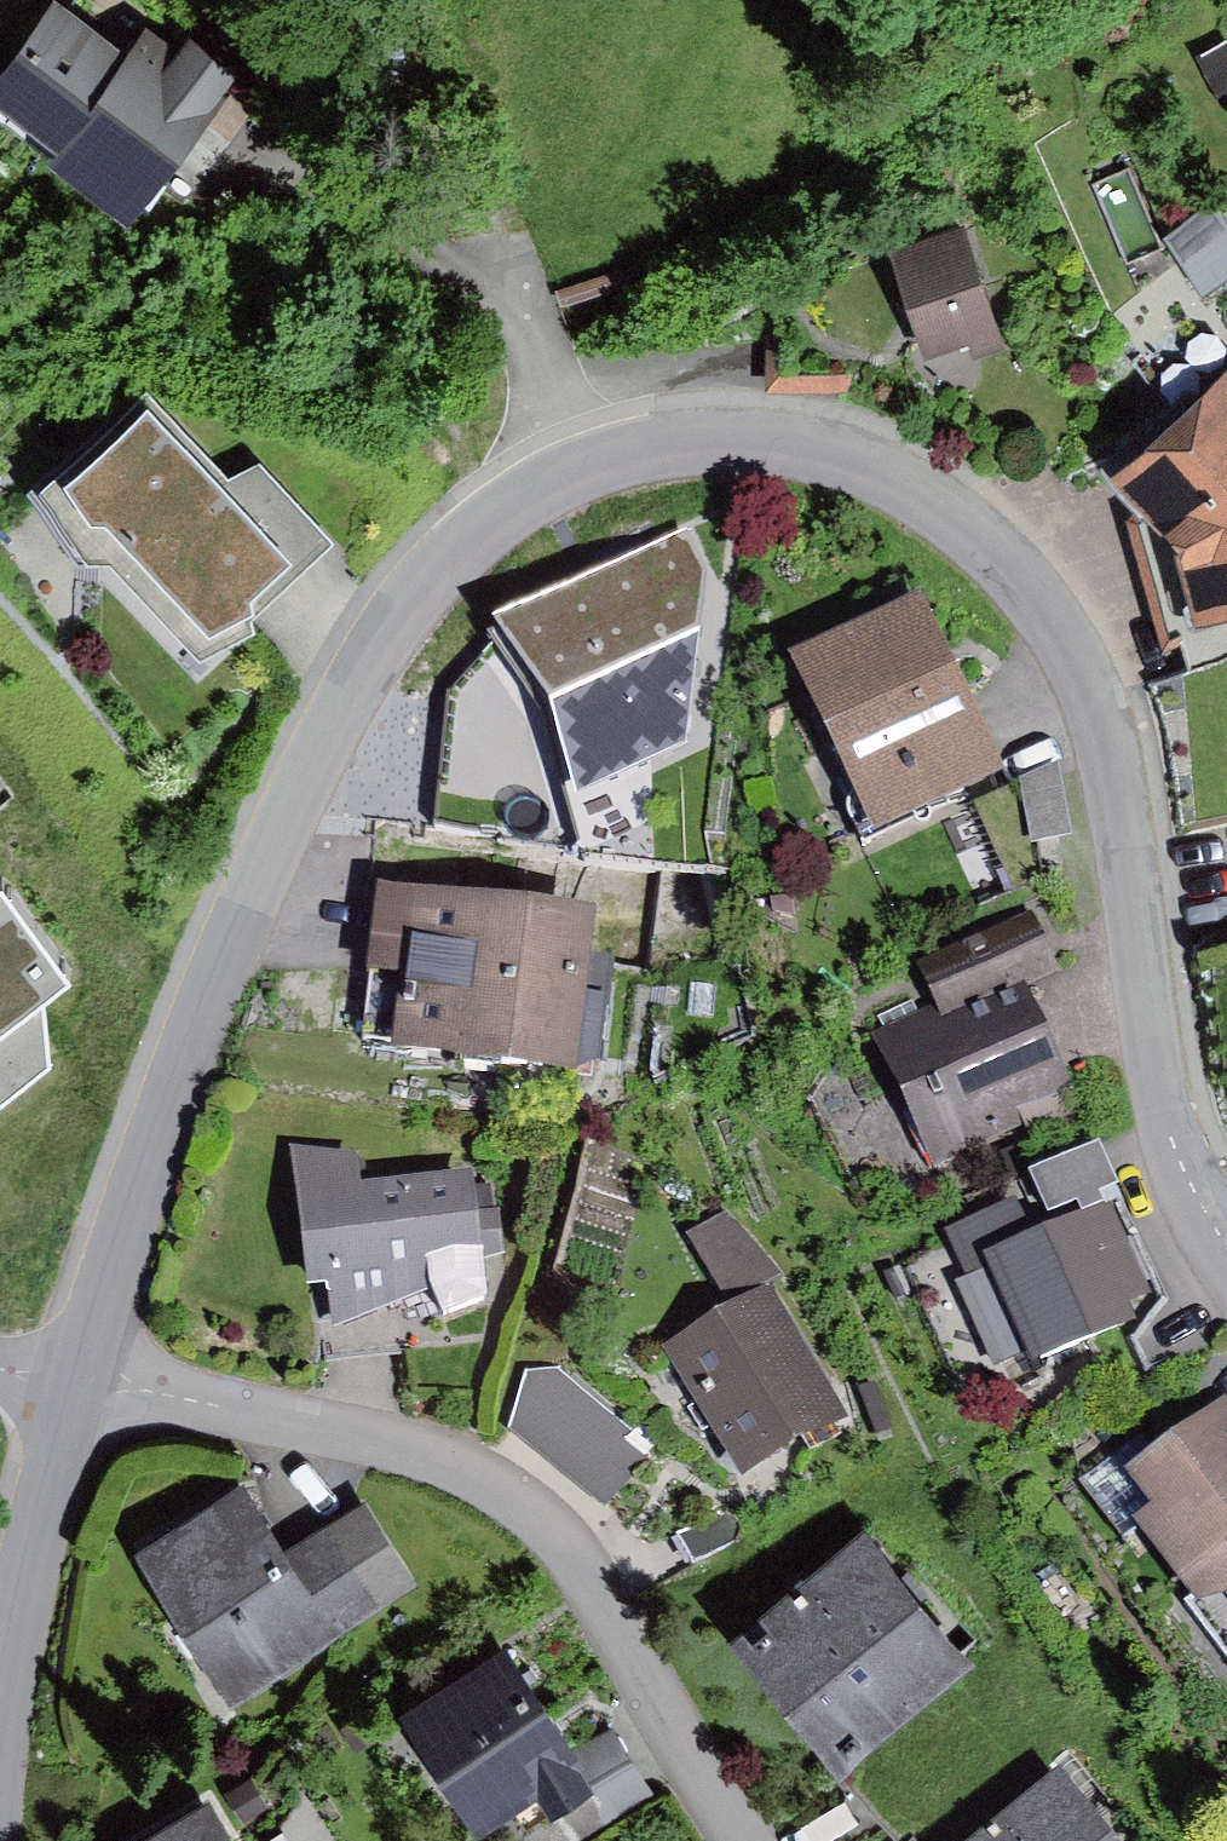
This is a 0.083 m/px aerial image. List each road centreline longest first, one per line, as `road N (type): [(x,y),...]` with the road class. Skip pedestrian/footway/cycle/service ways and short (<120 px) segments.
road 1 (residential): [(77,1381),(158,1119),(261,856),(375,647),(426,574),(470,532),(582,467),(664,443),(729,436),(863,464),(999,550),(1038,599),(1079,663),(1106,736),(1152,1062),(1196,1198),(1226,1247)]
road 2 (residential): [(77,1381),(405,1449),(482,1479),(547,1520),(597,1592),(738,1840)]
road 3 (track): [(307,0),(502,264),(582,467)]
road 4 (residential): [(0,1744),(29,1566),(77,1381)]

